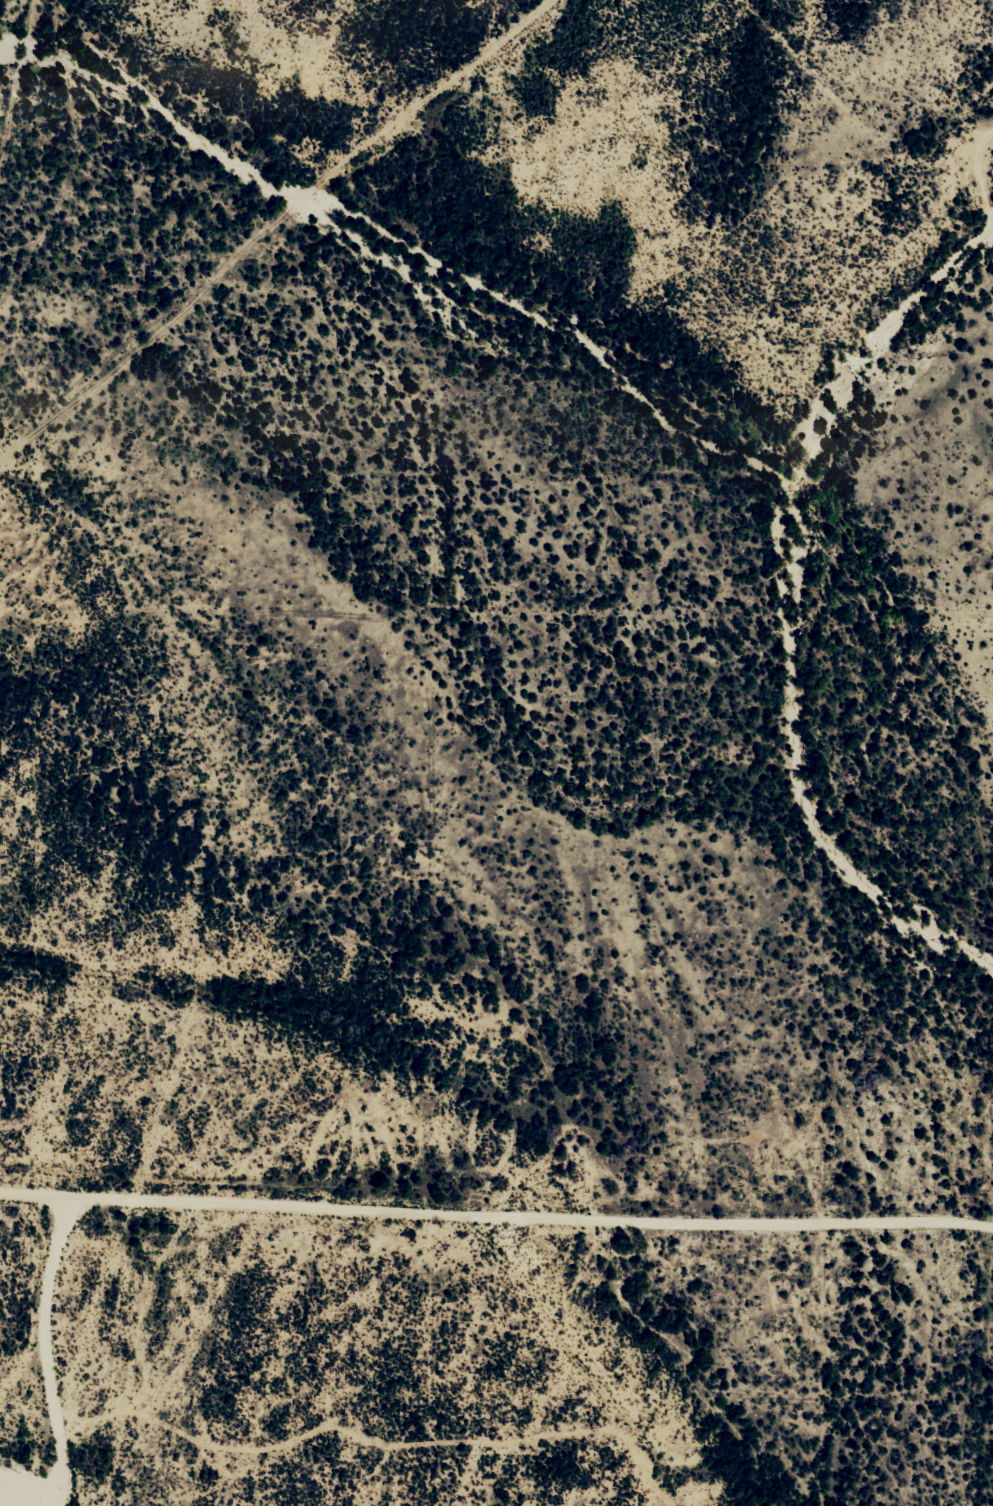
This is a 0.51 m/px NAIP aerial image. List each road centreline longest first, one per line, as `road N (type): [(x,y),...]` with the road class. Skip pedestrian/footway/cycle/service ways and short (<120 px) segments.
road 1 (track): [(0,1216),(992,1256)]

